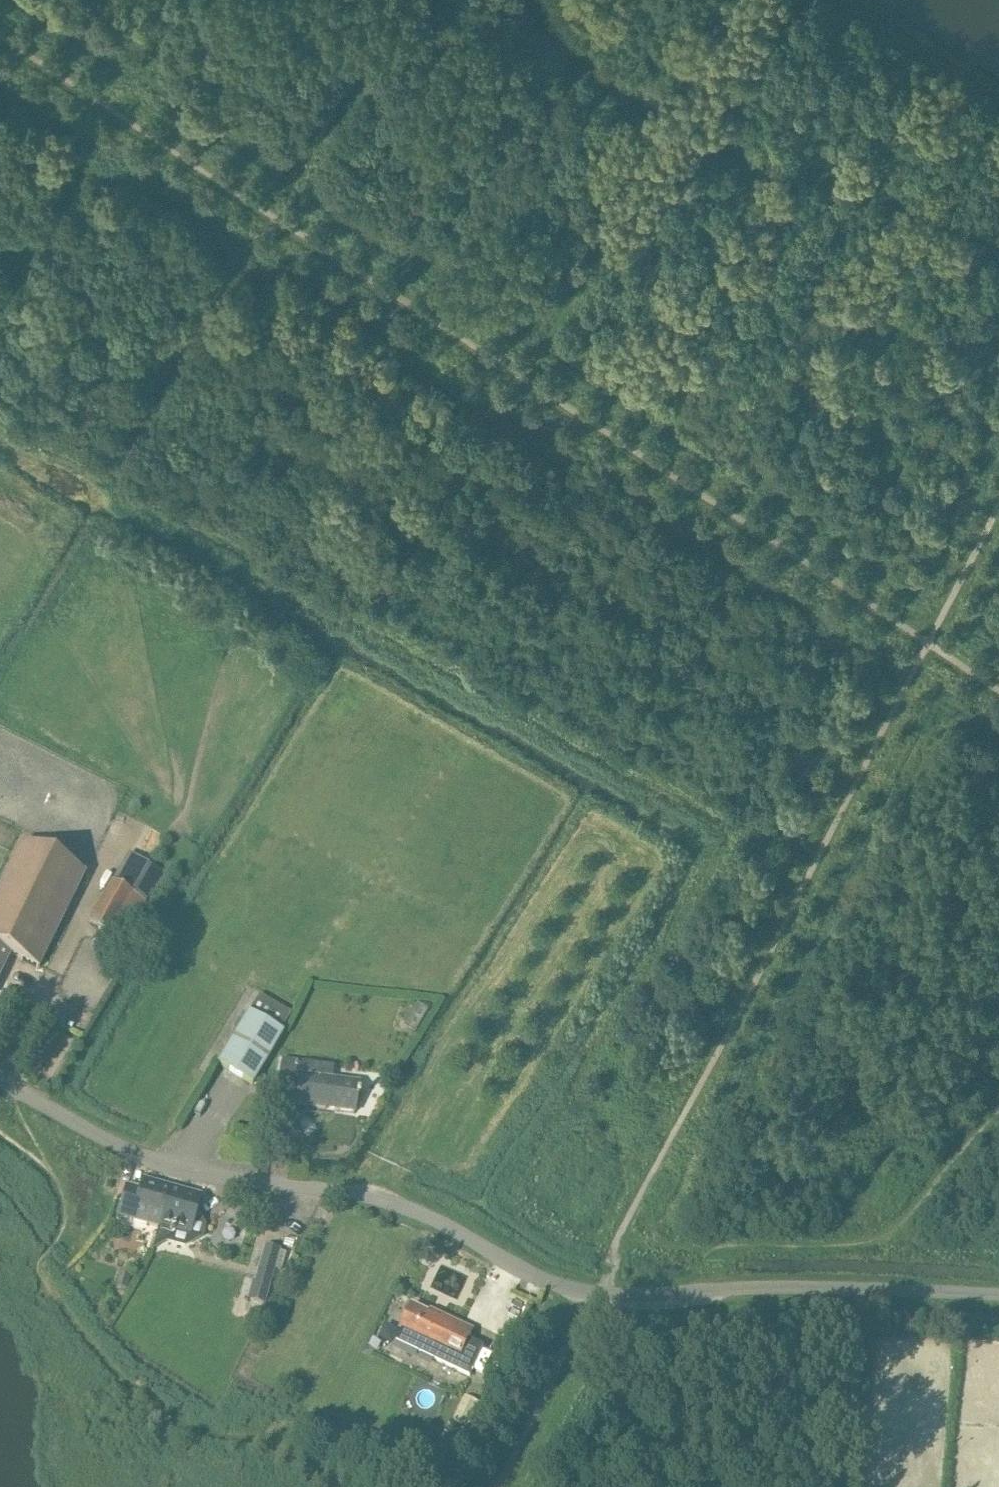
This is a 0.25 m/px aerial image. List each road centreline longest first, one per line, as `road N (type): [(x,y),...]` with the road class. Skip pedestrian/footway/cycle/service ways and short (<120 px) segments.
road 1 (unclassified): [(998,1296),(568,1289),(377,1199),(163,1163),(0,1082)]

